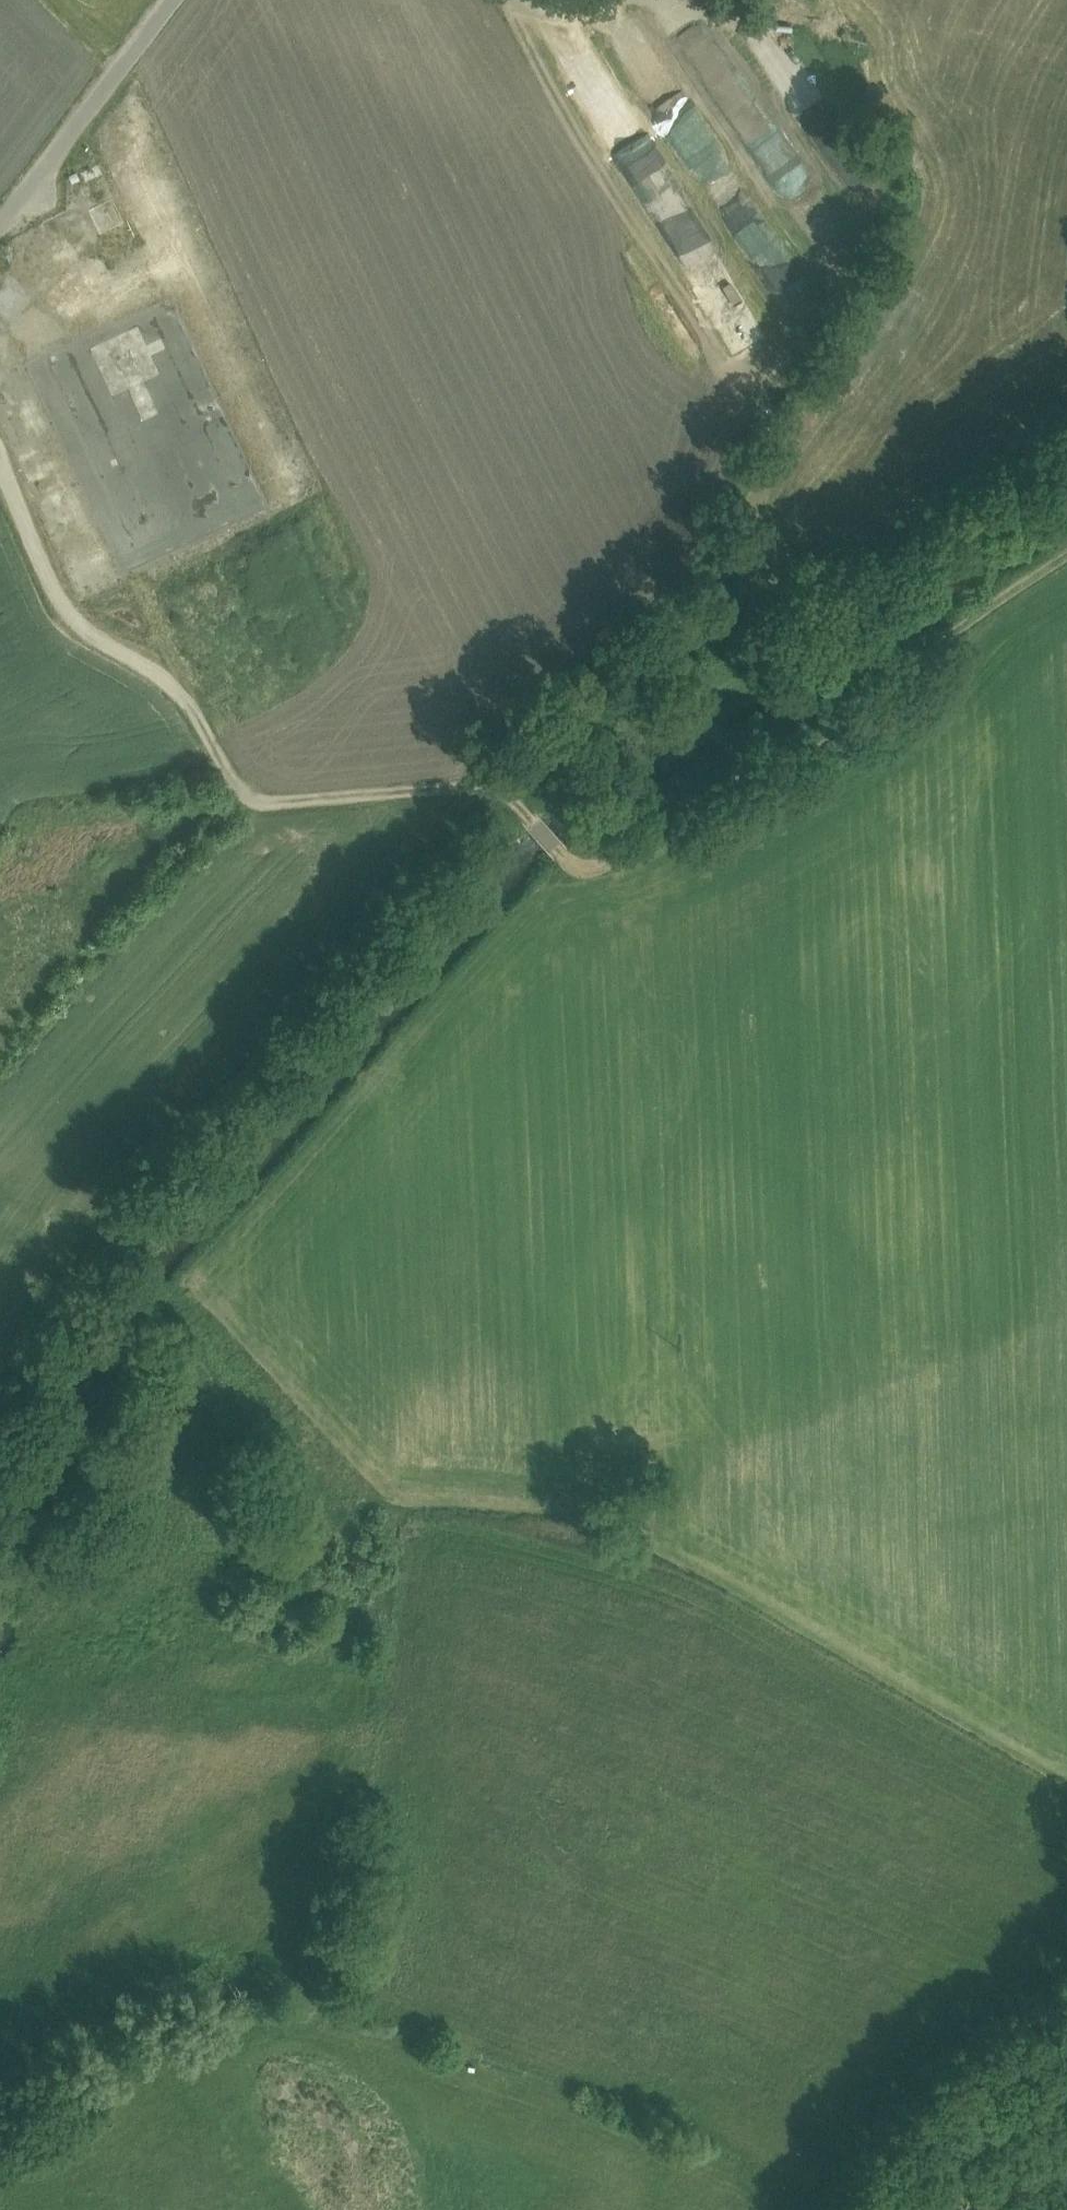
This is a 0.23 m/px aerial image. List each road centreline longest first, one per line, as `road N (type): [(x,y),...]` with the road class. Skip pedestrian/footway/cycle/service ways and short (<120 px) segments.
road 1 (track): [(0,277),(226,775),(260,805),(478,788),(507,799),(567,864),(594,872),(926,653)]
road 2 (residential): [(177,0),(0,230)]
road 3 (track): [(1066,556),(926,653)]

